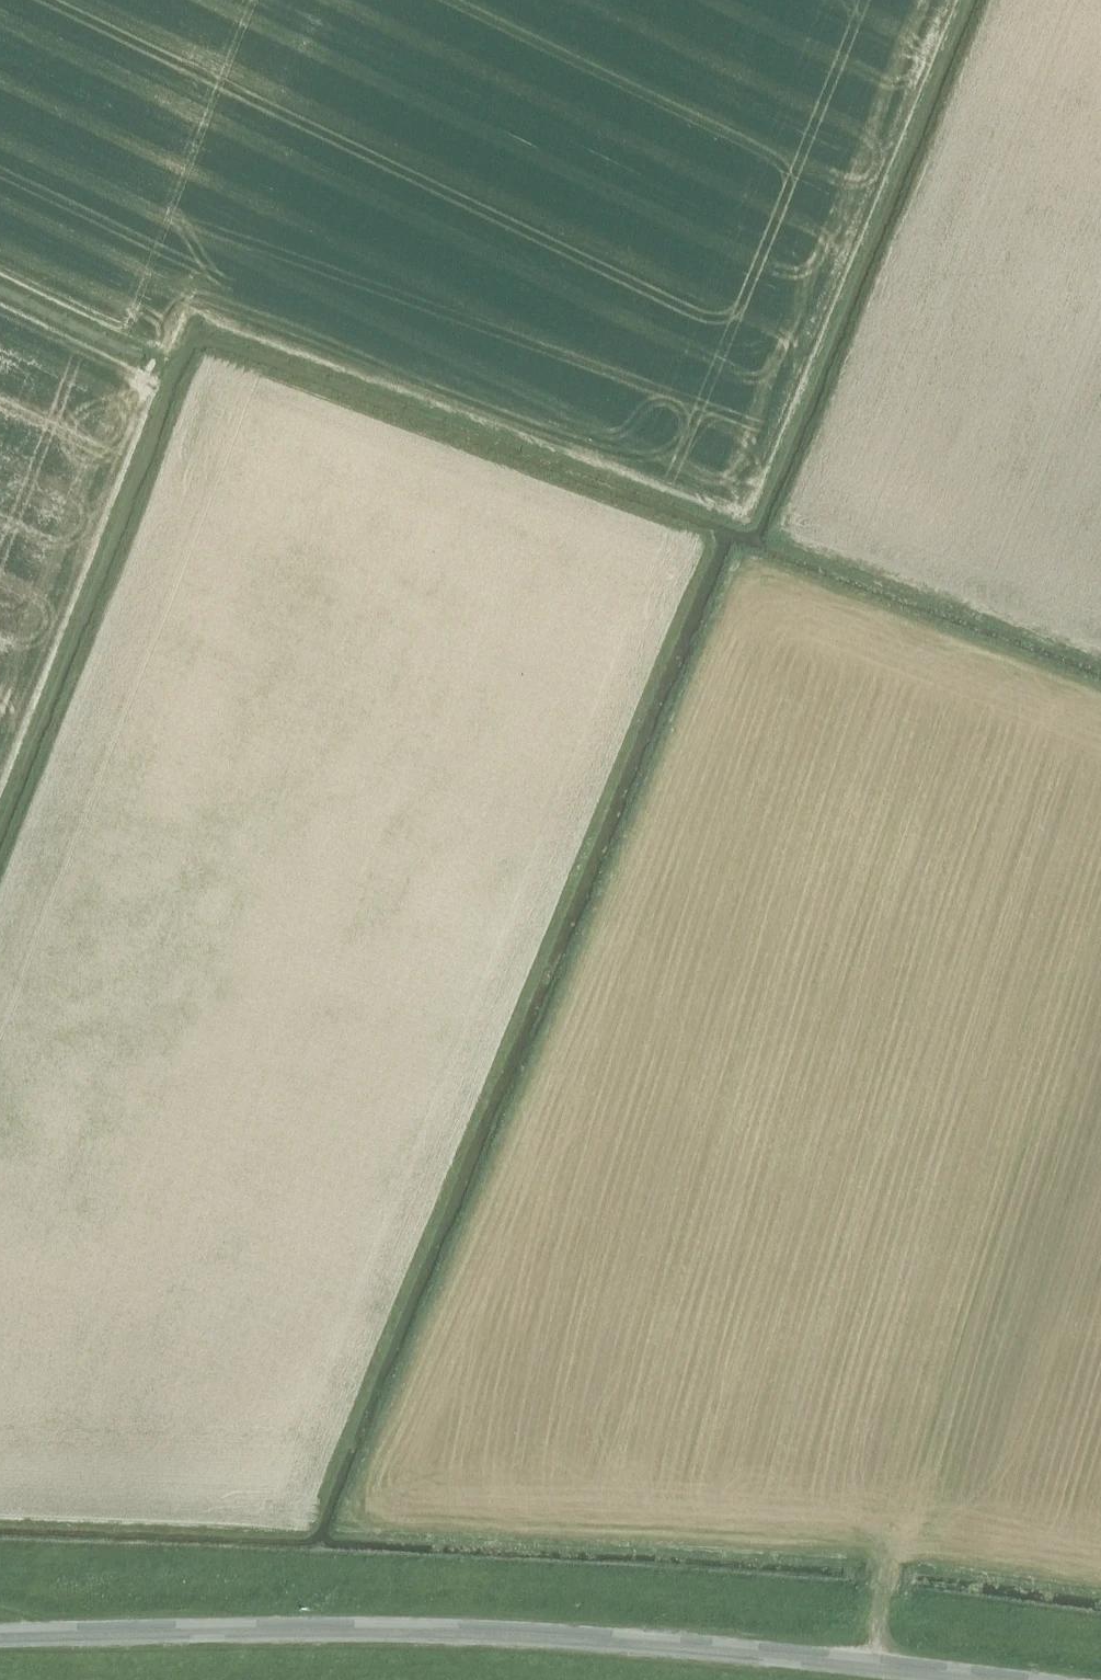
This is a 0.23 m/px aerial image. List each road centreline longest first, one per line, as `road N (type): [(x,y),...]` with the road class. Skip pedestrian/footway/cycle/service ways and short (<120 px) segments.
road 1 (tertiary): [(988,1679),(573,1638),(331,1630),(0,1637)]

